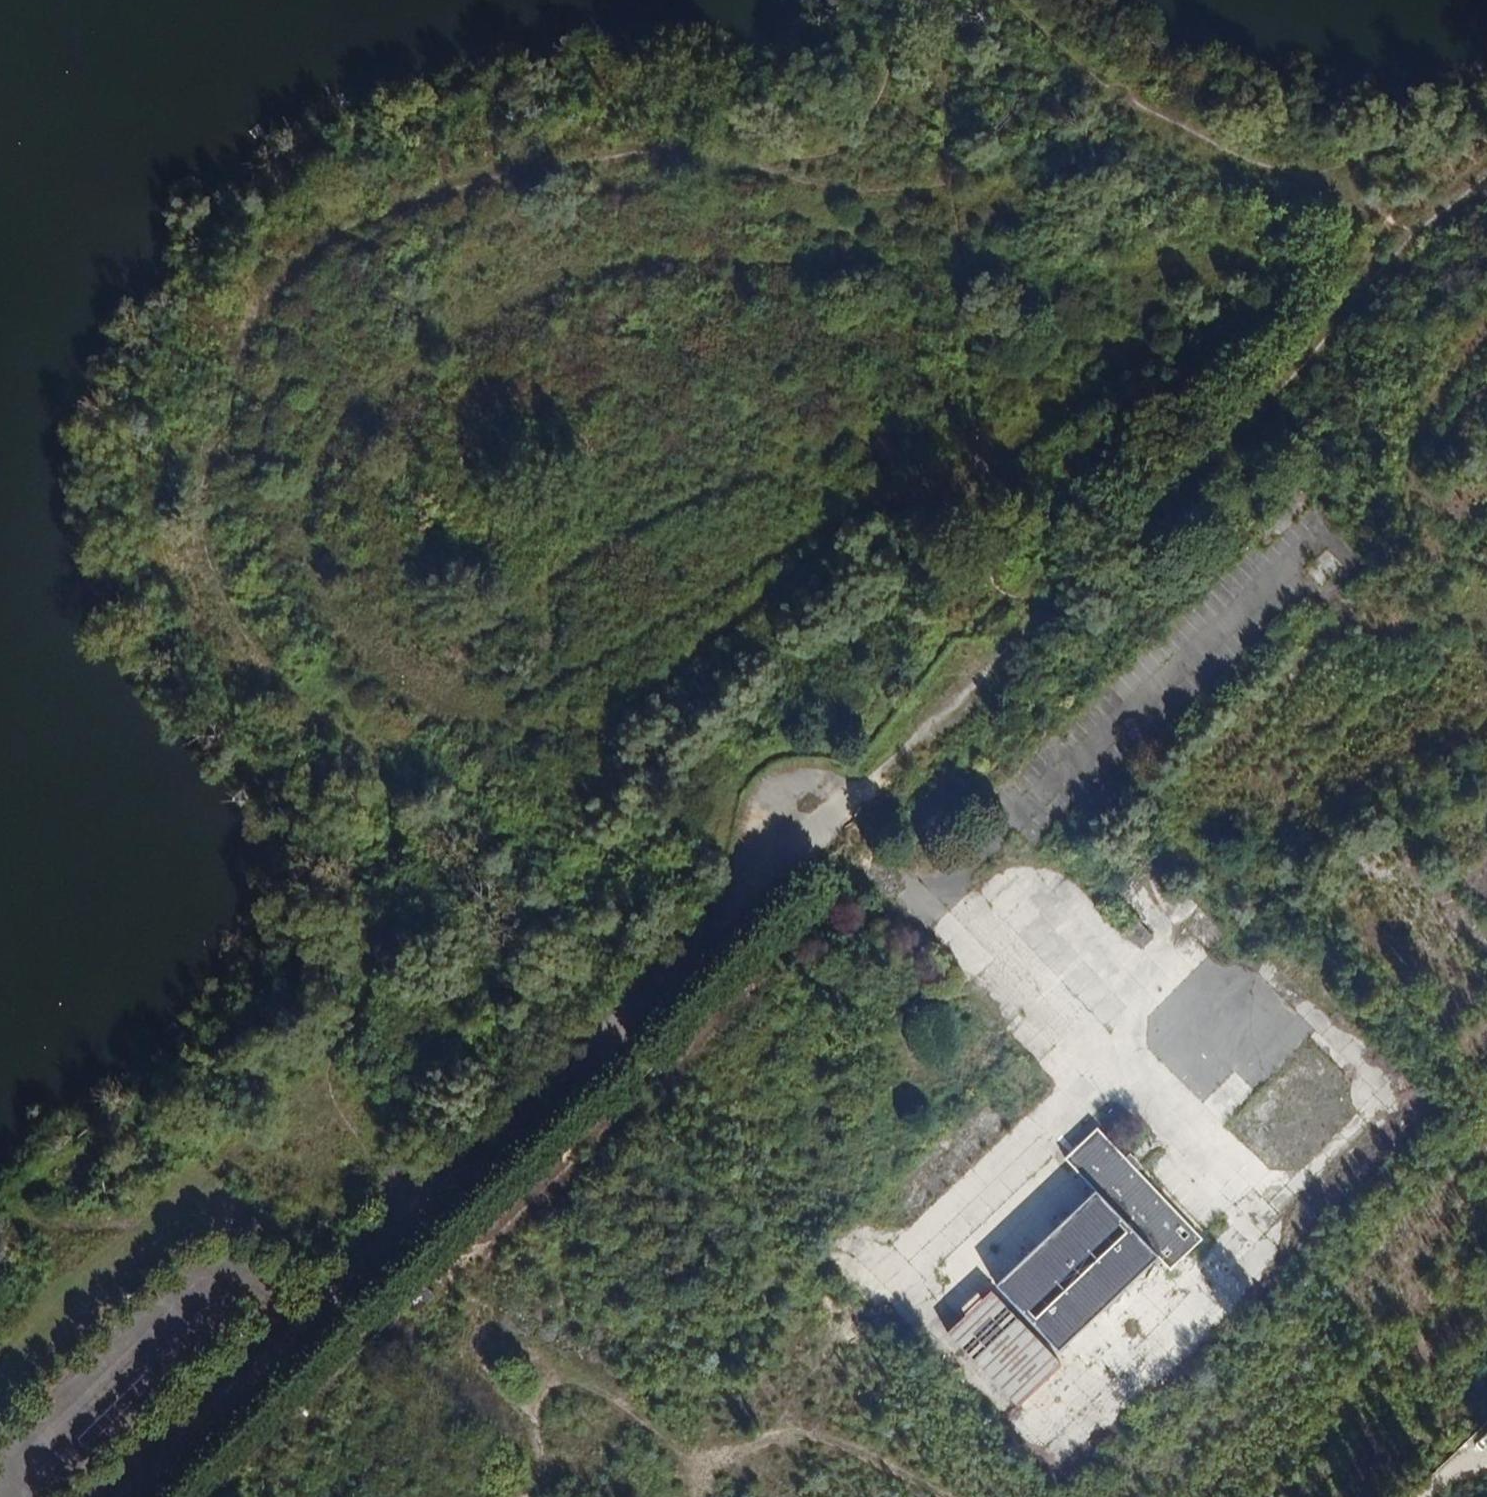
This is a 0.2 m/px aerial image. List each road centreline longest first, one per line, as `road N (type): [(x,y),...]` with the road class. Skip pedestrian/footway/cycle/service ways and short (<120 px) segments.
road 1 (unclassified): [(134,1496),(845,811)]

